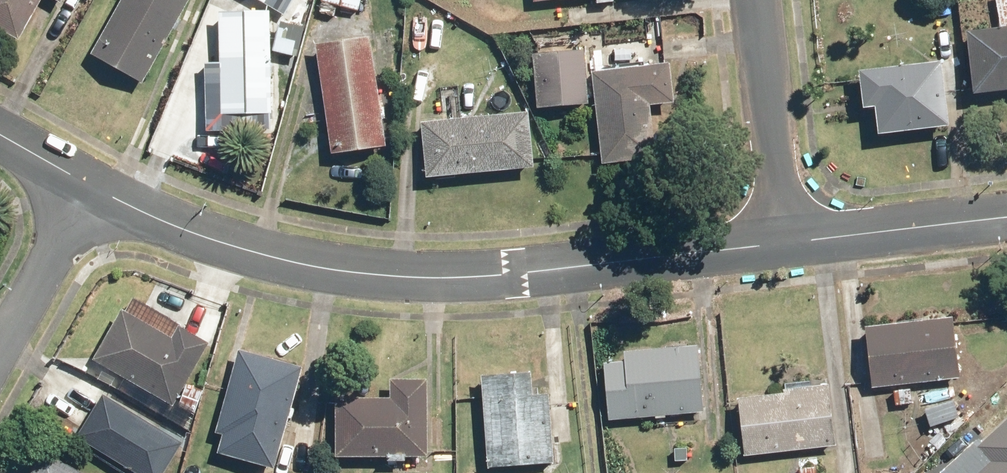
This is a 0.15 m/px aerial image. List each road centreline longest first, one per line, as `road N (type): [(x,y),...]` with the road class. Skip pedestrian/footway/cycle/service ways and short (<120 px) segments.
road 1 (residential): [(93,189),(190,234),(348,270),(565,267),(785,244)]
road 2 (residential): [(758,0),(785,244)]
road 3 (residential): [(785,244),(1006,217)]
road 4 (residential): [(0,350),(93,189)]

